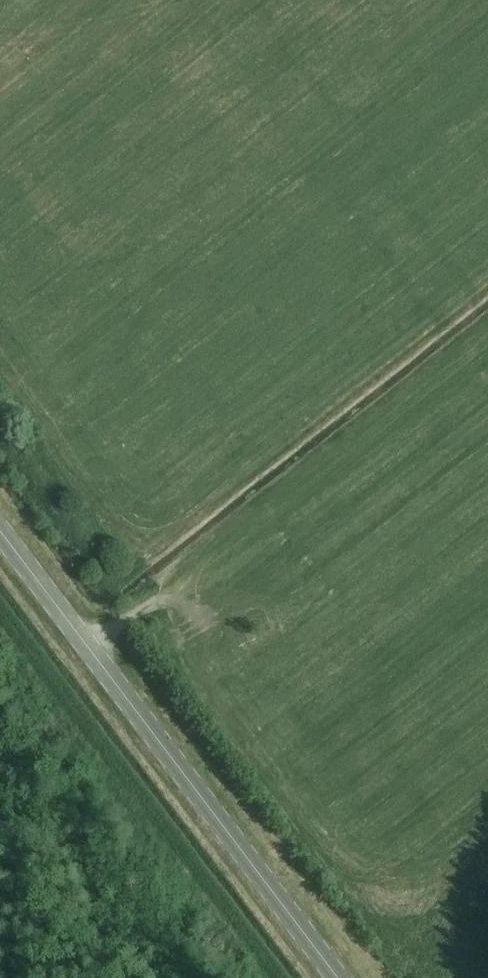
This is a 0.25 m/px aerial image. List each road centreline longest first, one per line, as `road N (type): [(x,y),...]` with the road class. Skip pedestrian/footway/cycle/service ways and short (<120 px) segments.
road 1 (unclassified): [(0,529),(338,977)]

